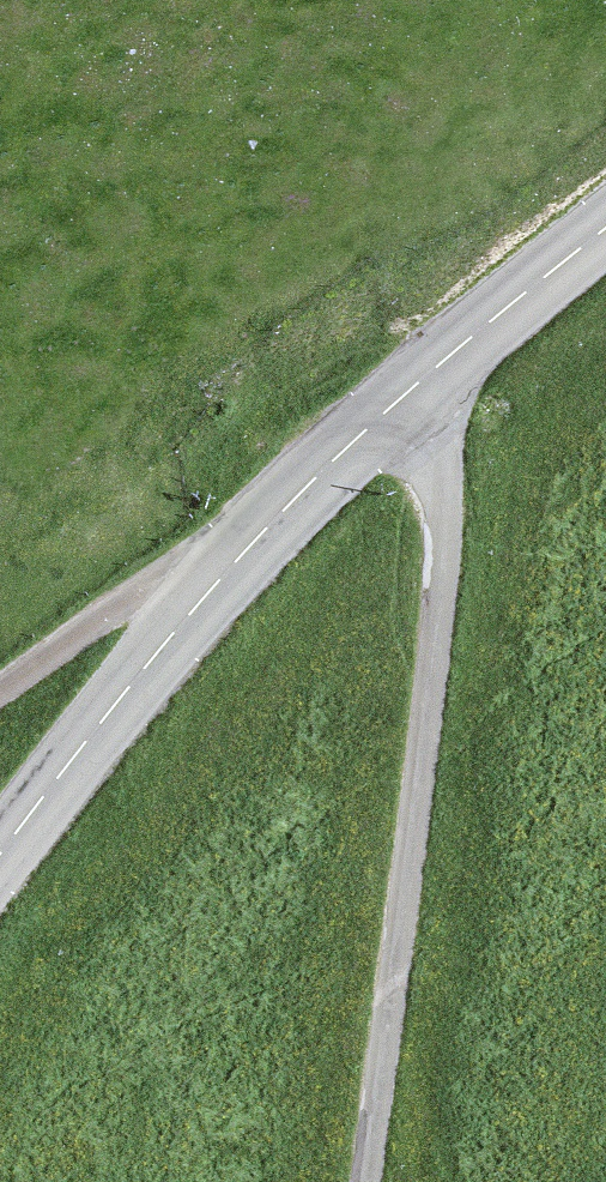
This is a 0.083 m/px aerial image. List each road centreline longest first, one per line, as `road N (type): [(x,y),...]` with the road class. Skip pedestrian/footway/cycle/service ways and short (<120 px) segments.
road 1 (secondary): [(605,235),(416,398),(208,598),(0,860)]
road 2 (track): [(416,398),(441,468),(439,588),(367,1181)]

